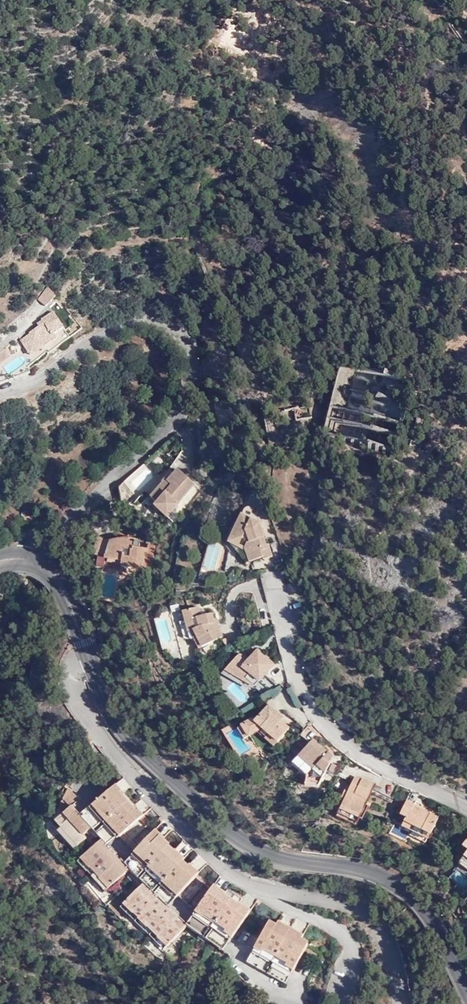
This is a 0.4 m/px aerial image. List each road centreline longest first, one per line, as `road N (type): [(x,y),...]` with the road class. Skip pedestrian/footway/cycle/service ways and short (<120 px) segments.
road 1 (residential): [(466,991),(432,923),(408,898),(382,880),(271,857),(234,838),(130,744),(60,581),(34,558),(0,561)]

